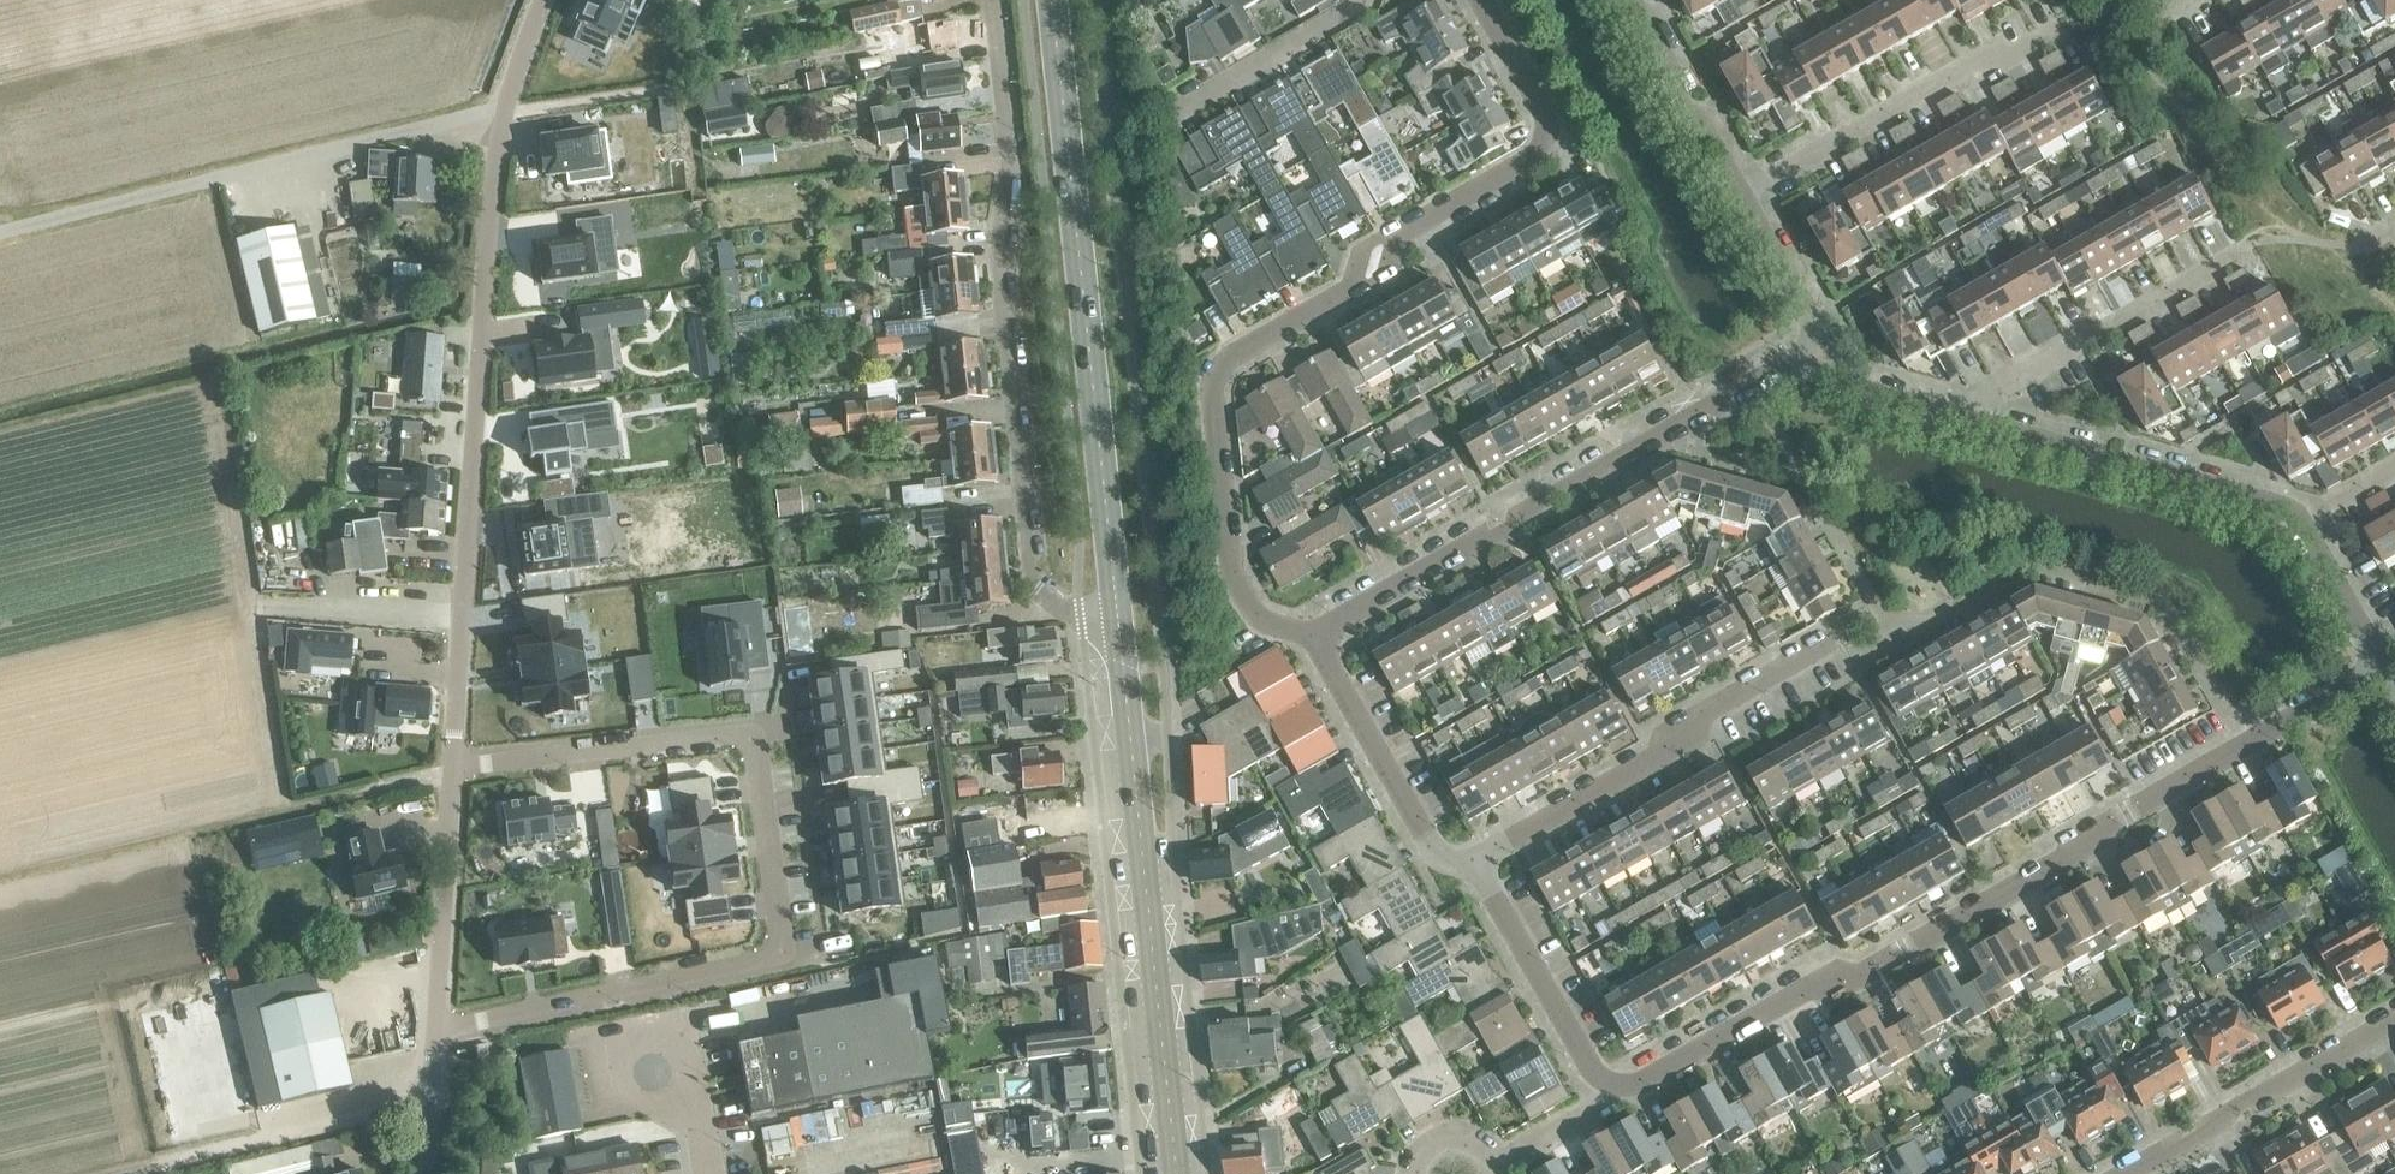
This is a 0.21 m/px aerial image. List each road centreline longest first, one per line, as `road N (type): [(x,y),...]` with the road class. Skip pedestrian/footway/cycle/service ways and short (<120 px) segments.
road 1 (residential): [(1605,1082),(1647,1080),(1800,989),(1867,970),(2384,665)]
road 2 (residential): [(1311,634),(1264,619),(1232,561),(1214,380),(1232,353),(1362,283),(1390,238),(1537,148),(1550,121),(1481,0)]
road 3 (residential): [(438,1028),(770,959),(780,940),(749,738),(451,768)]
road 4 (unclassified): [(451,768),(494,179),(509,87),(544,0)]
road 5 (residential): [(1115,614),(1059,611),(1033,598),(995,260),(1009,153),(990,0)]
road 6 (secondary): [(1115,614),(1053,0)]
road 7 (residential): [(1822,344),(1311,634)]
road 8 (secondary): [(1180,1173),(1115,614)]
road 9 (residential): [(1472,861),(1665,756),(1689,724),(1822,646)]
road 10 (residential): [(1954,412),(2234,492),(2285,509),(2298,522)]
road 11 (residential): [(1740,196),(2038,36)]
road 12 (residential): [(1954,412),(2229,252)]
road 13 (residential): [(2130,1173),(2394,1021)]
road 14 (residential): [(1311,634),(1430,850),(1449,862),(1472,861)]
road 15 (unclassified): [(438,1028),(451,768)]
road 16 (residential): [(1472,861),(1588,1068),(1605,1082)]
road 17 (residential): [(1632,0),(1740,196)]
road 18 (unclassified): [(696,1097),(686,1043),(626,1056),(622,1091),(633,1103),(672,1103)]
road 19 (residential): [(1185,103),(1361,0)]
road 20 (residential): [(1740,196),(1822,344)]
road 21 (residential): [(2298,522),(2384,665)]
road 22 (residential): [(1822,344),(1865,390),(1954,412)]
road 23 (unclassified): [(432,1173),(438,1028)]
road 24 (residential): [(1495,1162),(1556,1136),(1605,1082)]

